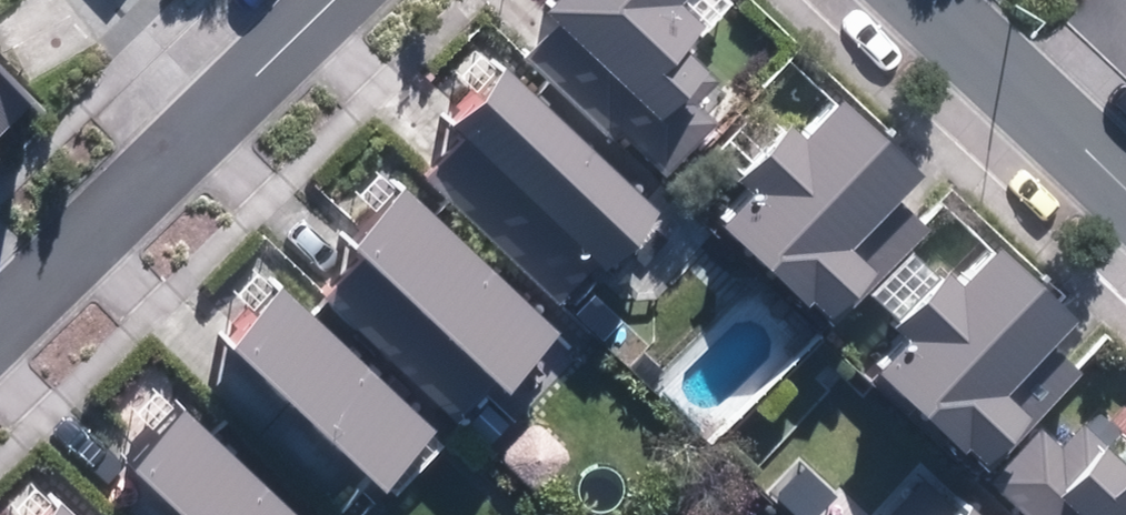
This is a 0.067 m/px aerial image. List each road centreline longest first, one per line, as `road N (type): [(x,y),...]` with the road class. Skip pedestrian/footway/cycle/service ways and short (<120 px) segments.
road 1 (residential): [(0,309),(195,112)]
road 2 (tertiary): [(933,0),(1125,177)]
road 3 (residential): [(195,112),(314,0)]
road 4 (residential): [(89,0),(195,112)]

